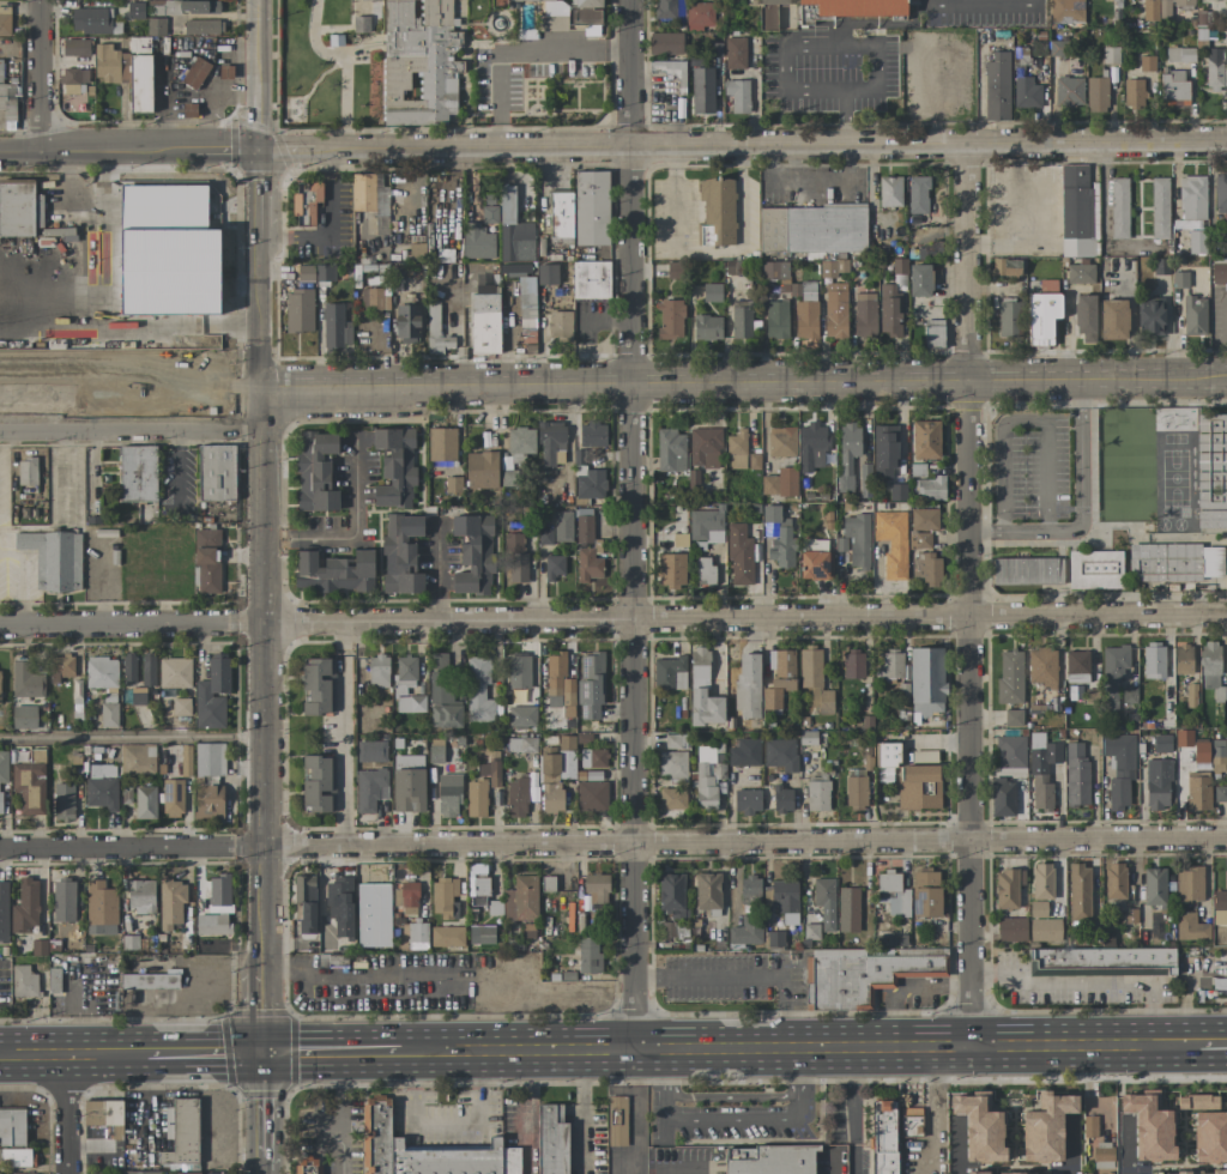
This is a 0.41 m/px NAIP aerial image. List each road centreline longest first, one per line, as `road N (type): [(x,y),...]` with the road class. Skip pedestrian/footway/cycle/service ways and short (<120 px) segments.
road 1 (residential): [(1226,615),(0,628)]
road 2 (residential): [(1226,837),(0,849)]
road 3 (tertiary): [(1226,142),(0,150)]
road 4 (secondary): [(407,1052),(1204,1046)]
road 5 (residential): [(969,1048),(967,391)]
road 6 (residential): [(636,1049),(633,393)]
road 7 (tertiary): [(262,975),(260,388)]
road 8 (secondary): [(633,371),(292,376),(260,388)]
road 9 (secondary): [(260,388),(292,395),(633,393)]
road 10 (residential): [(633,371),(630,0)]
road 11 (secondary): [(633,393),(967,391)]
road 12 (secondary): [(967,369),(633,371)]
road 13 (residential): [(262,430),(0,431)]
road 14 (secondary): [(1226,365),(967,369)]
road 15 (residential): [(967,369),(965,143)]
road 16 (residential): [(42,150),(42,0)]
road 17 (secondary): [(1078,389),(1226,388)]
road 18 (secondary): [(0,1054),(147,1053)]
road 19 (secondary): [(262,1053),(407,1052)]
road 20 (residential): [(67,1053),(67,1173)]

